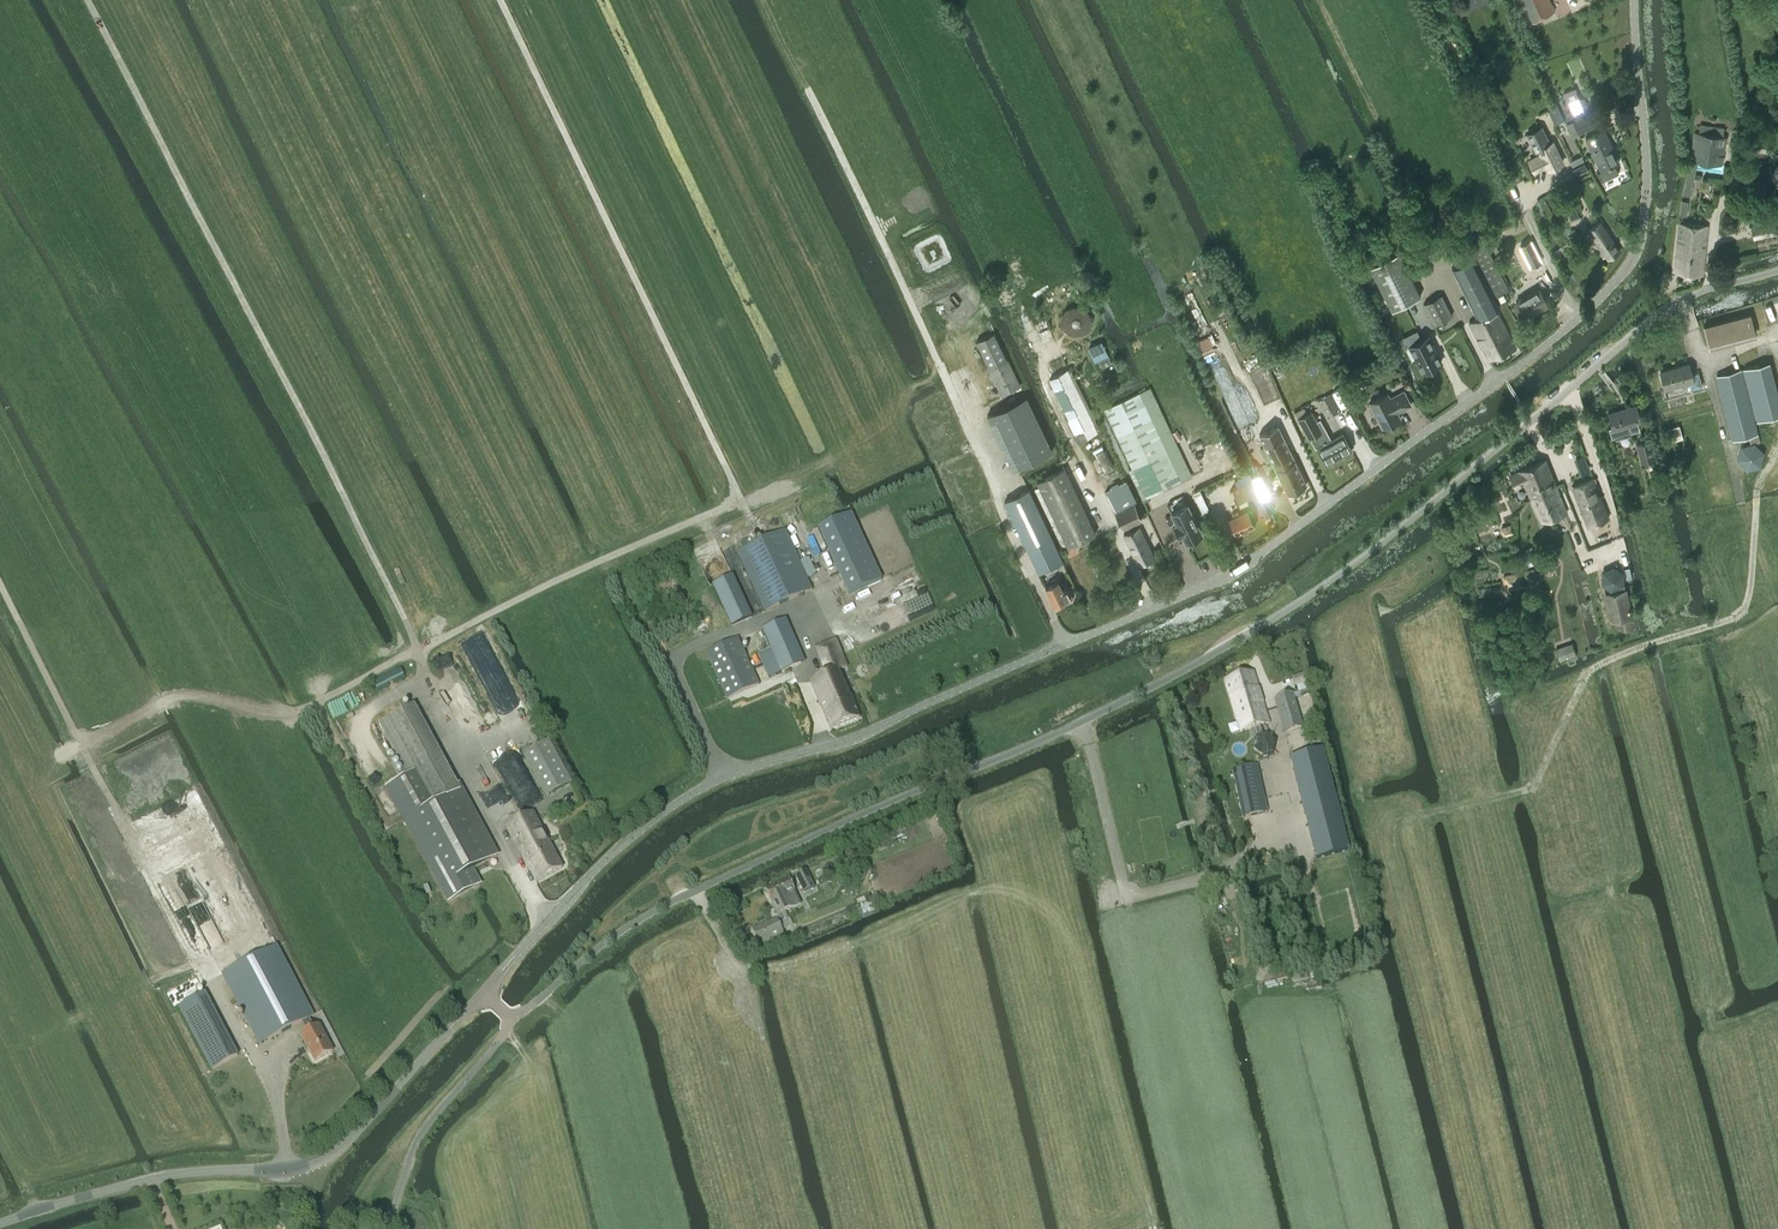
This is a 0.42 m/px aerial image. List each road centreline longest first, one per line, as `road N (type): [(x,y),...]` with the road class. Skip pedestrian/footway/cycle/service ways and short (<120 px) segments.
road 1 (unclassified): [(484,993),(602,863),(675,803),(743,771),(866,733),(1207,585),(1577,319),(1627,268),(1642,231),(1647,185),(1634,0)]
road 2 (residential): [(1777,271),(1701,291),(1655,316),(1373,549),(1283,612),(1075,724),(657,910),(513,1020)]
road 3 (track): [(467,788),(411,630),(87,0)]
road 4 (track): [(502,0),(752,519),(732,549),(762,620),(791,611),(809,649),(805,680)]
road 5 (track): [(577,571),(288,714),(445,992),(475,1003)]
road 6 (track): [(0,578),(113,802),(165,875),(209,959),(0,1056)]
road 7 (track): [(1777,451),(1756,488),(1744,607),(1592,668),(1533,787),(1426,814)]
road 8 (track): [(1004,514),(903,281),(765,0)]
road 9 (unclassified): [(0,1225),(152,1180),(311,1165),(356,1133),(484,993)]

